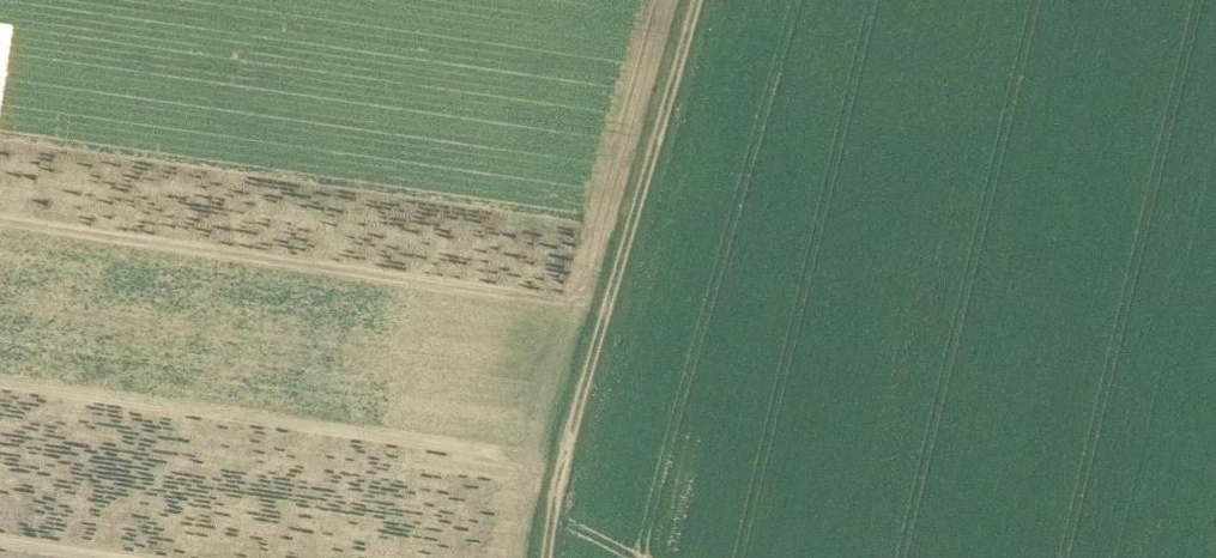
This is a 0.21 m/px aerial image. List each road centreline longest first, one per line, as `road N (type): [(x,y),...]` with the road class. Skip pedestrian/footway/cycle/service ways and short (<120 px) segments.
road 1 (track): [(547,557),(549,527),(708,0)]

